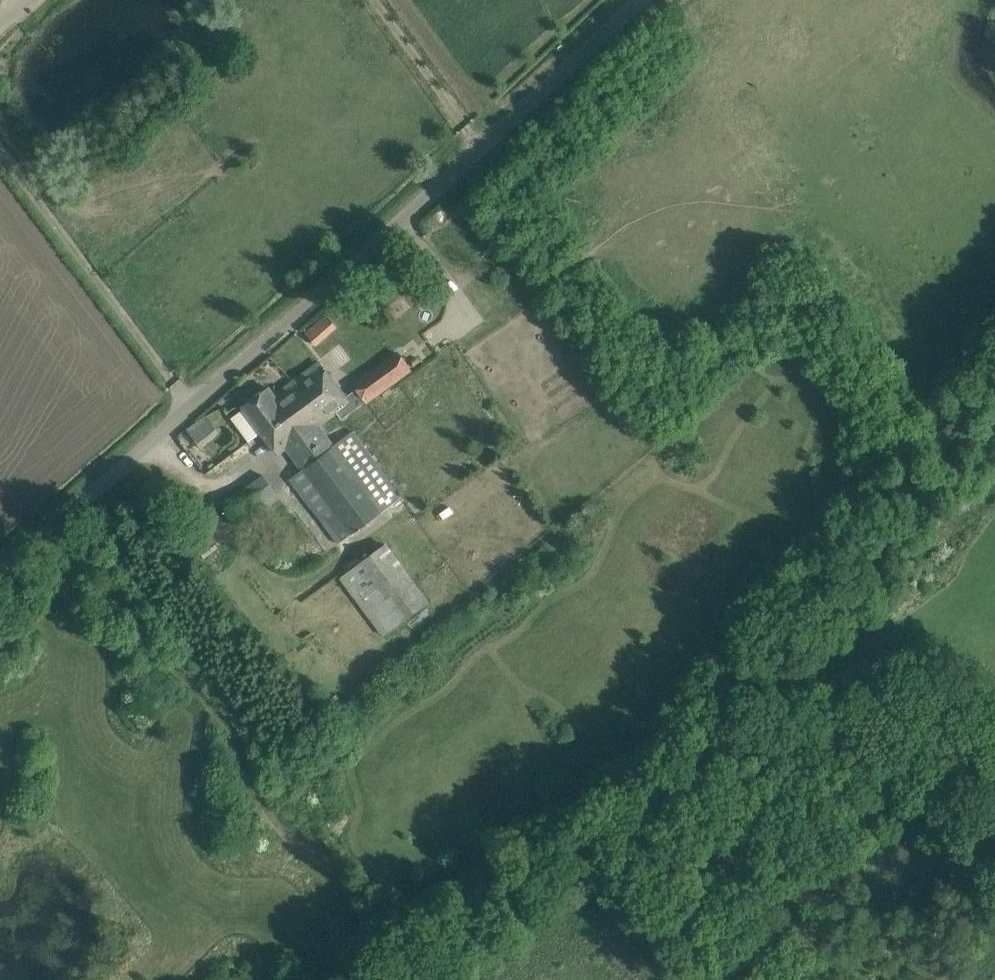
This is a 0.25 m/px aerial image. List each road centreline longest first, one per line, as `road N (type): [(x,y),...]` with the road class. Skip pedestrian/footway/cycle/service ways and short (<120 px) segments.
road 1 (unclassified): [(0,574),(646,0)]

